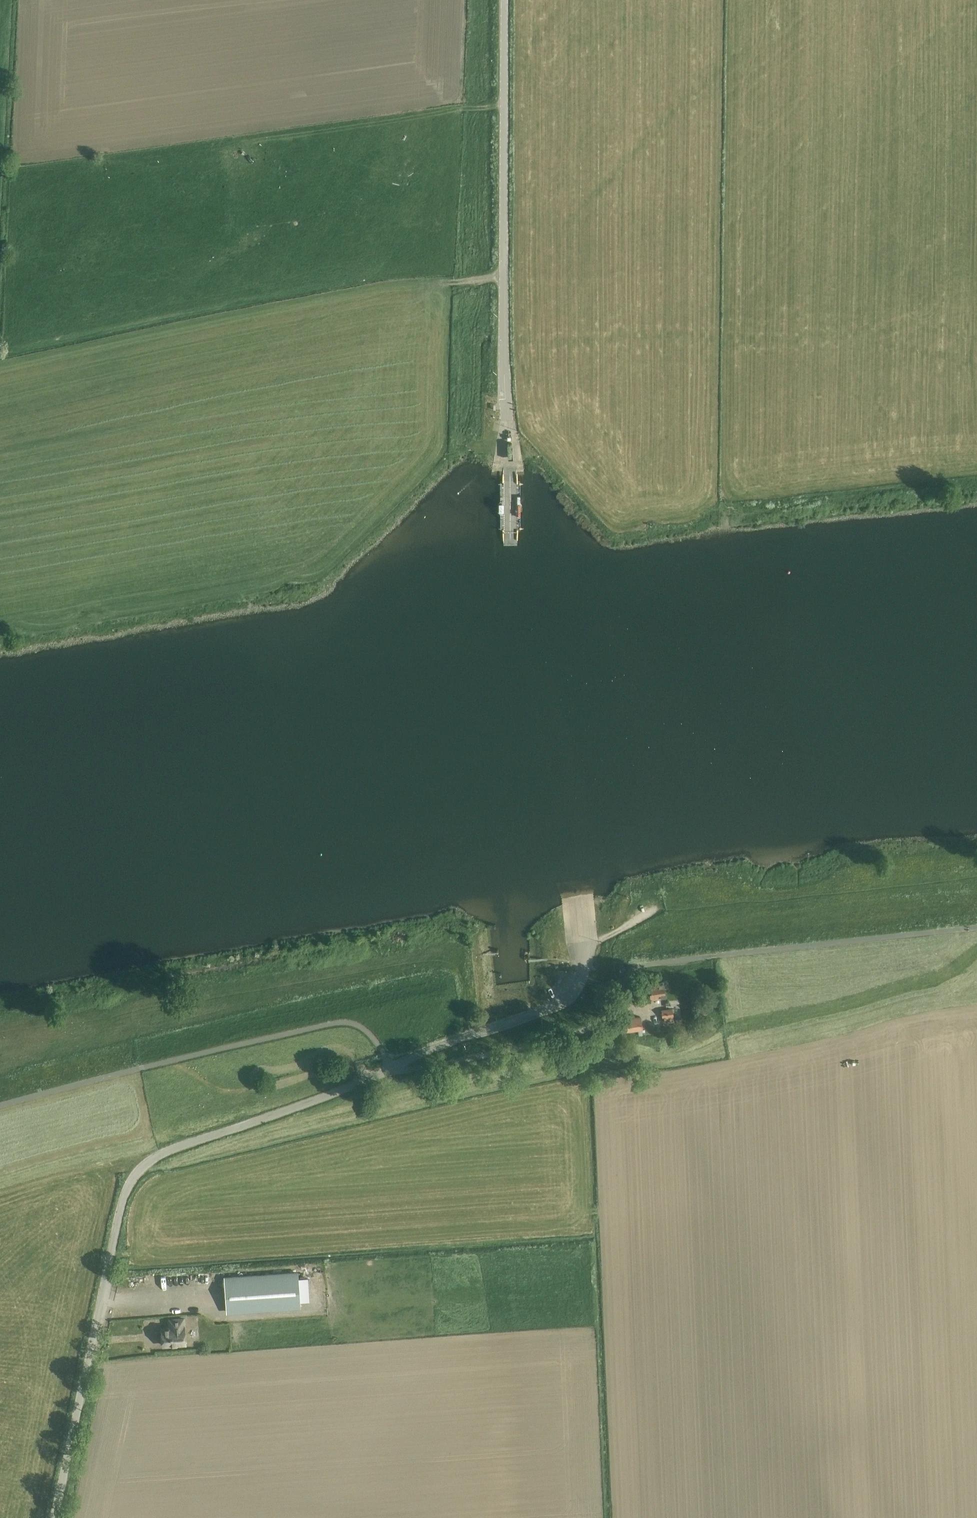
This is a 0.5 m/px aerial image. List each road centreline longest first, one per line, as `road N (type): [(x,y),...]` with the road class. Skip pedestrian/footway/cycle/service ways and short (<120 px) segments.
road 1 (tertiary): [(55,1517),(122,1204),(137,1172),(175,1148),(552,1006),(573,989),(582,963),(578,919)]
road 2 (tertiary): [(507,464),(504,0)]

